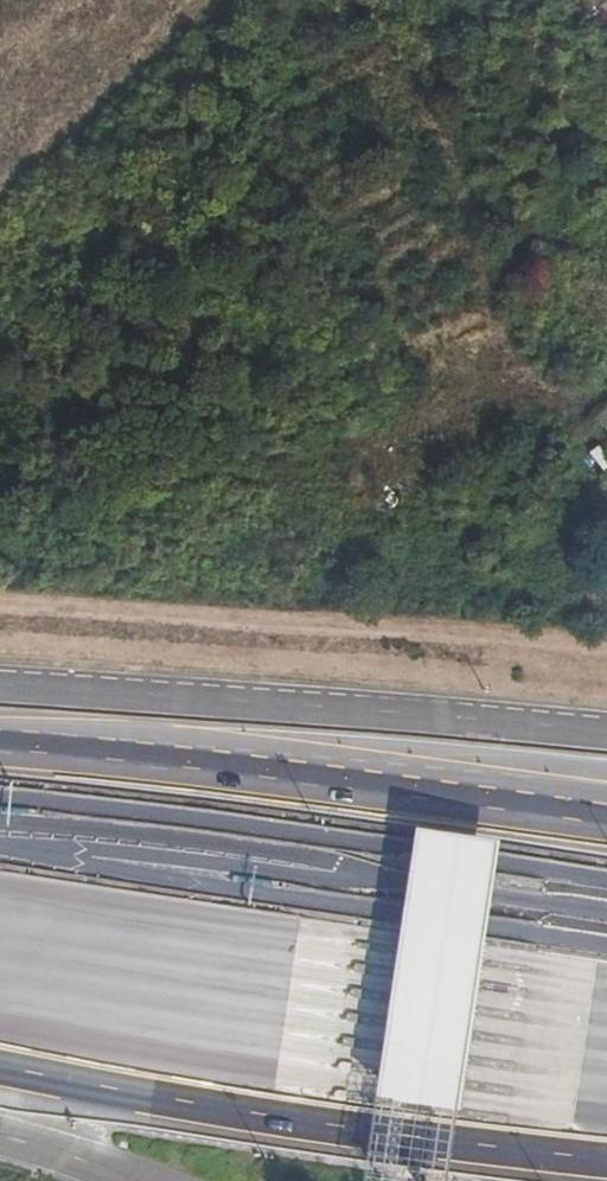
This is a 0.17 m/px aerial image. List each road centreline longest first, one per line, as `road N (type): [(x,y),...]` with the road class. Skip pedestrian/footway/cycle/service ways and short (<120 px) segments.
road 1 (motorway): [(606,932),(0,841)]
road 2 (motorway): [(0,908),(606,998)]

